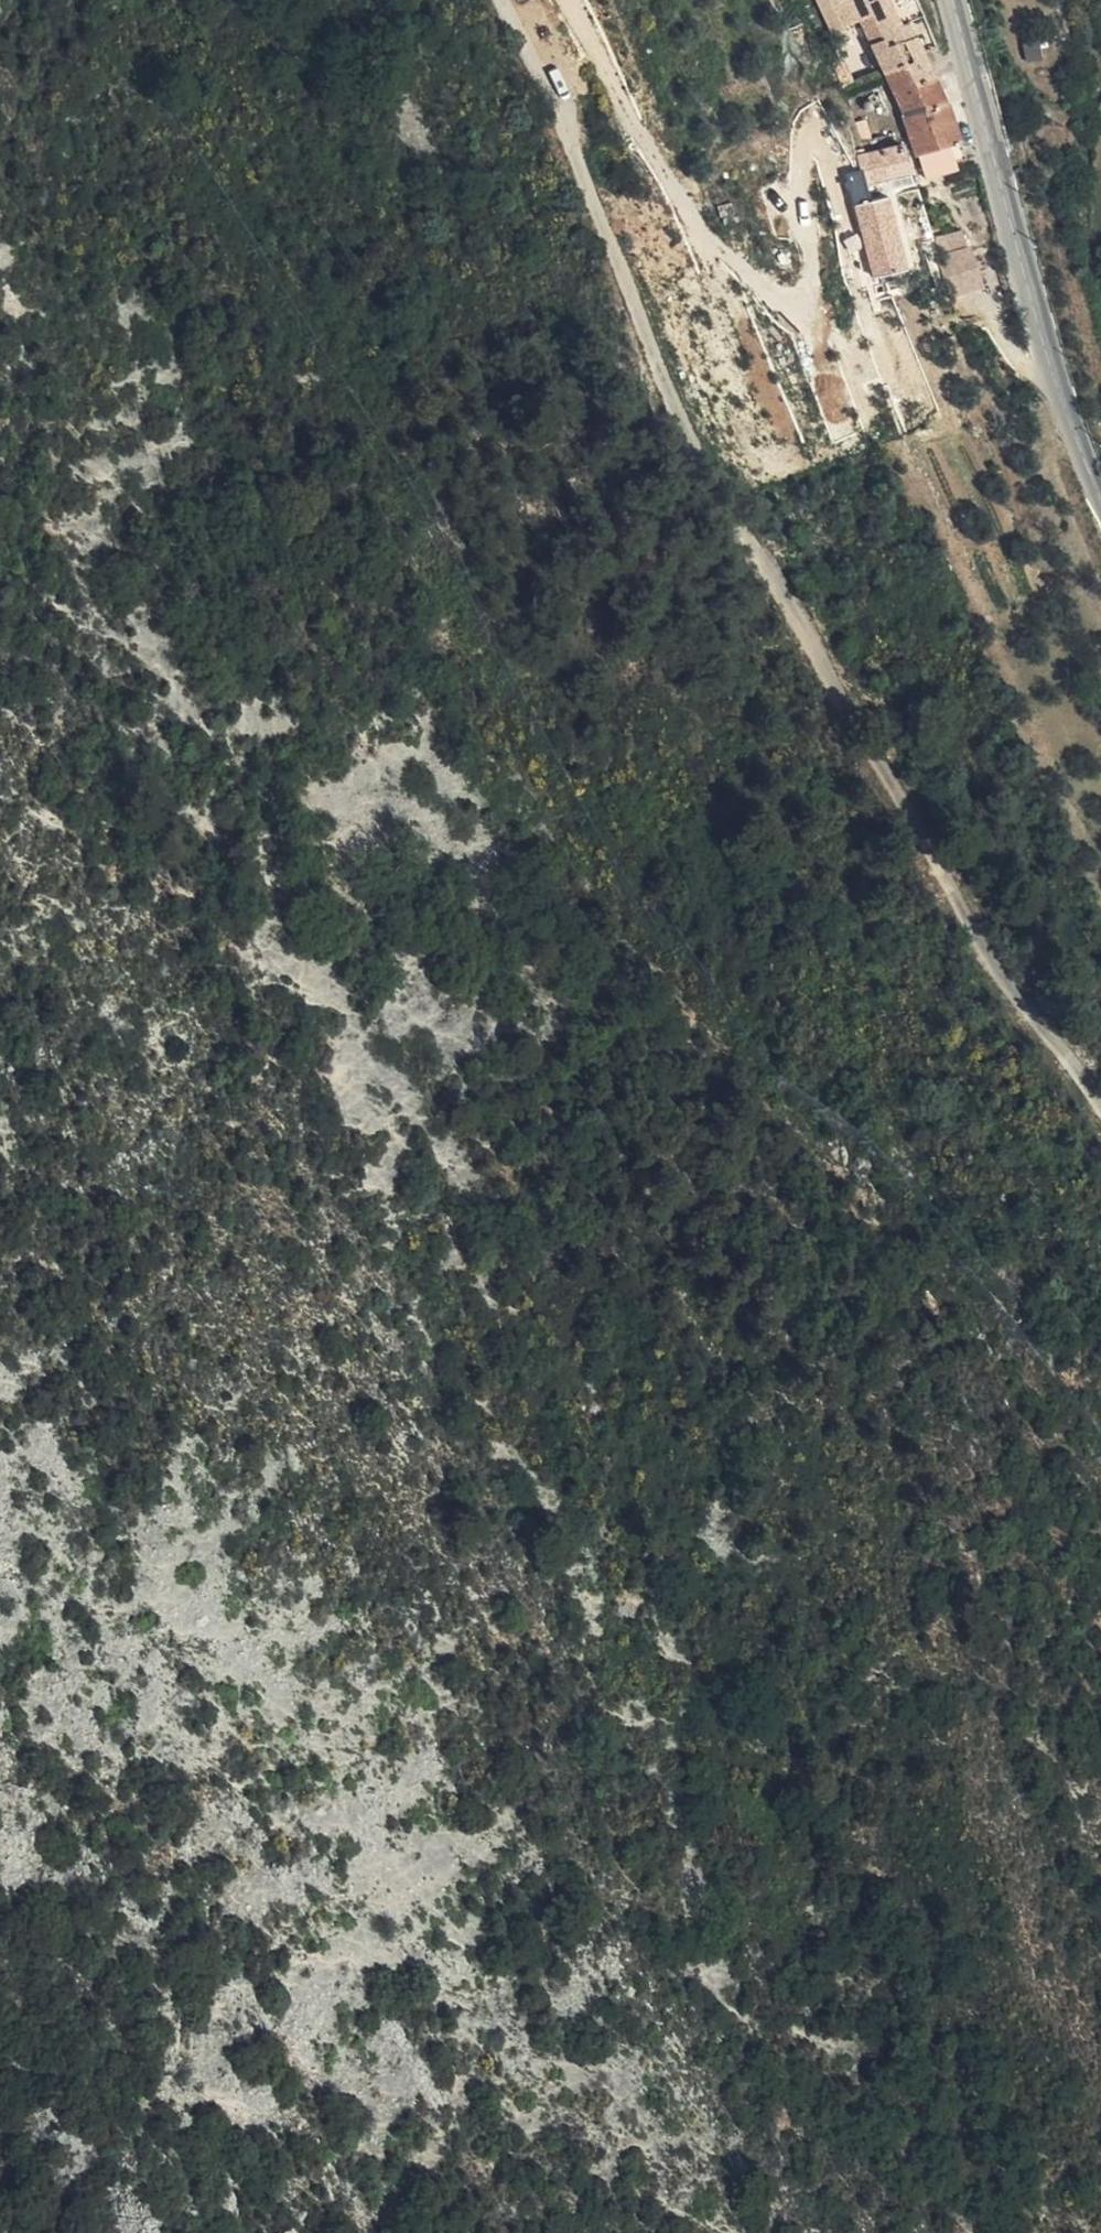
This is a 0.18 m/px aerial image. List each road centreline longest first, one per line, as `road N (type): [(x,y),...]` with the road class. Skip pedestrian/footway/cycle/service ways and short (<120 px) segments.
road 1 (residential): [(1100,1103),(1001,974),(679,418),(550,92),(501,0)]
road 2 (tertiary): [(1100,500),(953,0)]

